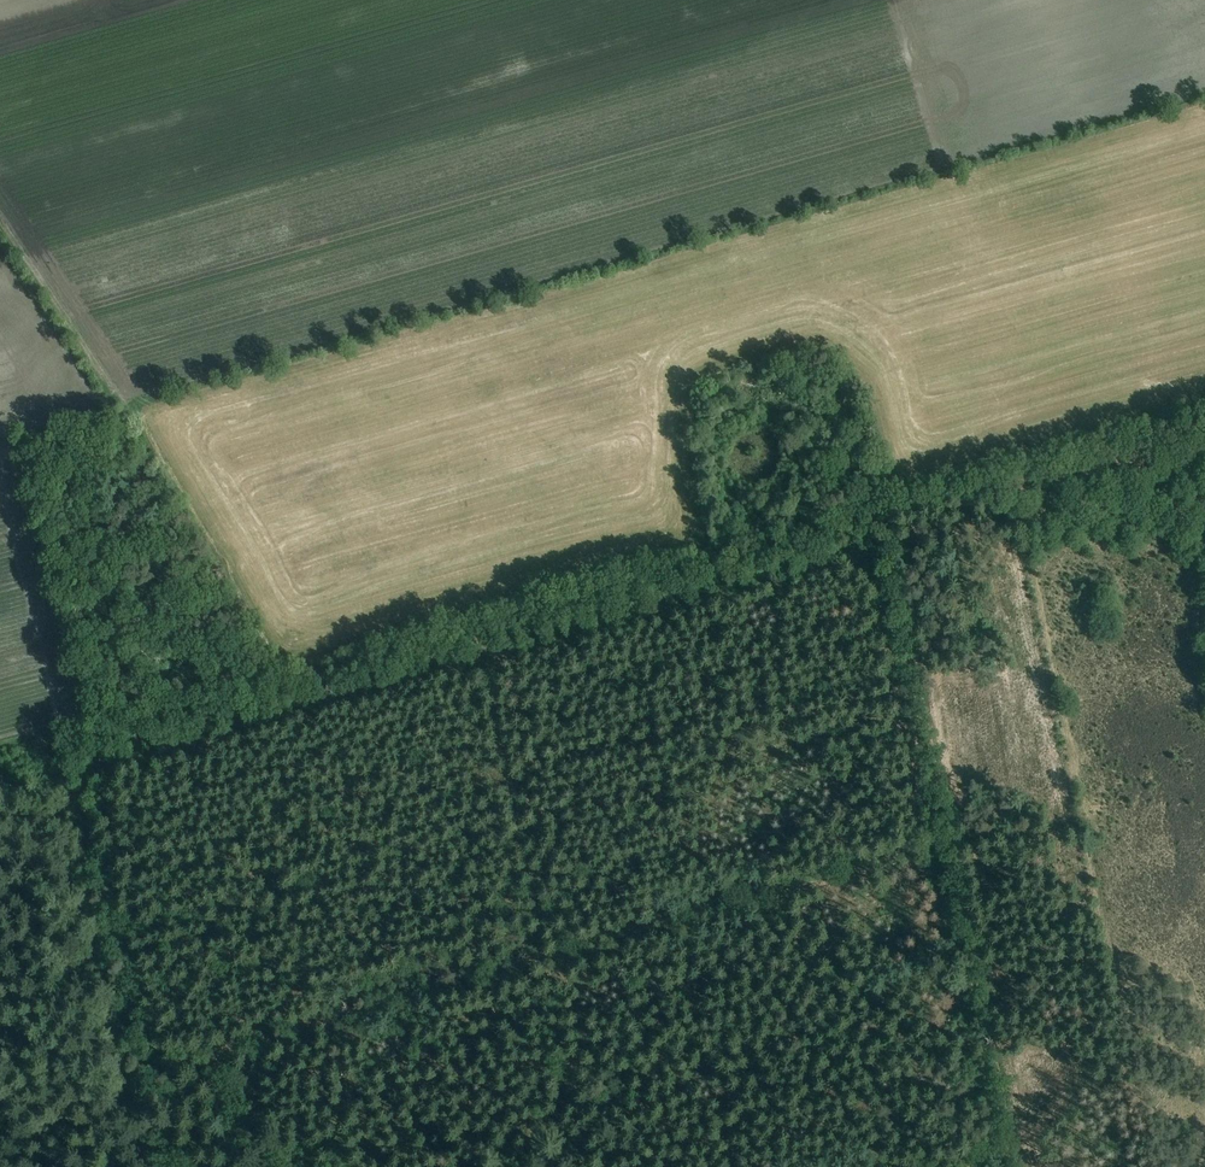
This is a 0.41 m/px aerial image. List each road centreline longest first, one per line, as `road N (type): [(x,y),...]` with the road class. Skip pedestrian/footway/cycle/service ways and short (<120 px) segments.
road 1 (track): [(74,770),(138,1072),(544,950)]
road 2 (track): [(588,1166),(478,629)]
road 3 (track): [(0,738),(284,657)]
road 4 (track): [(0,222),(119,403)]

